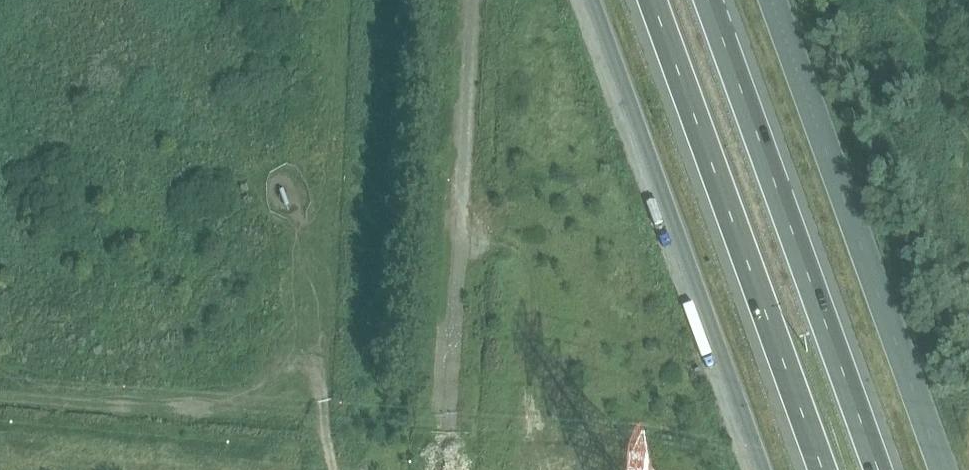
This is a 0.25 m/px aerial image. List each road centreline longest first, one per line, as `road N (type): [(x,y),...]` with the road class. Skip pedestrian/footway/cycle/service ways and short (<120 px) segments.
road 1 (motorway): [(646,0),(817,469)]
road 2 (motorway): [(943,469),(773,0)]
road 3 (motorway): [(885,469),(716,0)]
road 4 (motorway): [(594,0),(762,469)]

